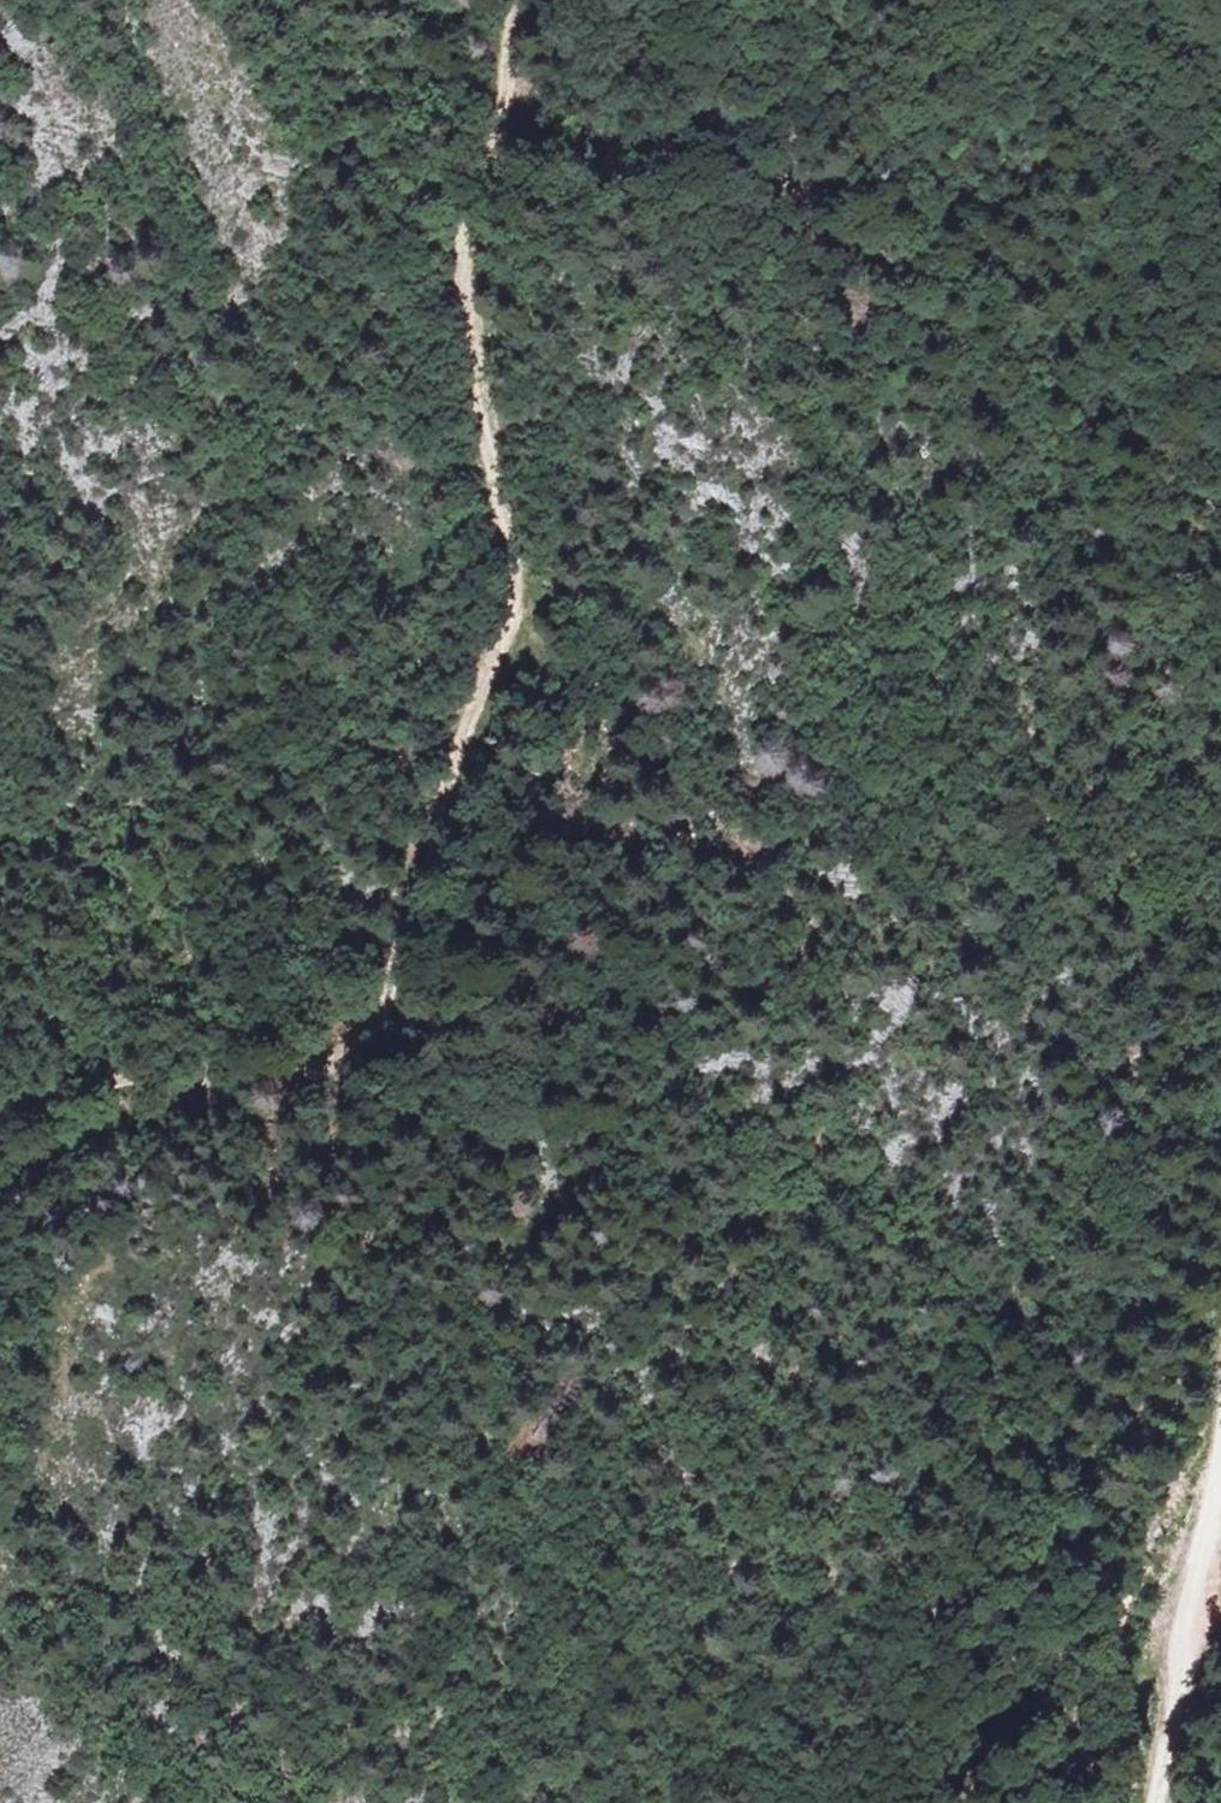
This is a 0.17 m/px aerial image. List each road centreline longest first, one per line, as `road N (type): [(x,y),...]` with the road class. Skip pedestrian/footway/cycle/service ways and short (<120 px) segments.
road 1 (track): [(0,1141),(72,1091),(125,1077),(274,1091),(343,1056),(371,1020),(505,581),(470,246),(519,0)]
road 2 (track): [(1220,1472),(1161,1802)]

